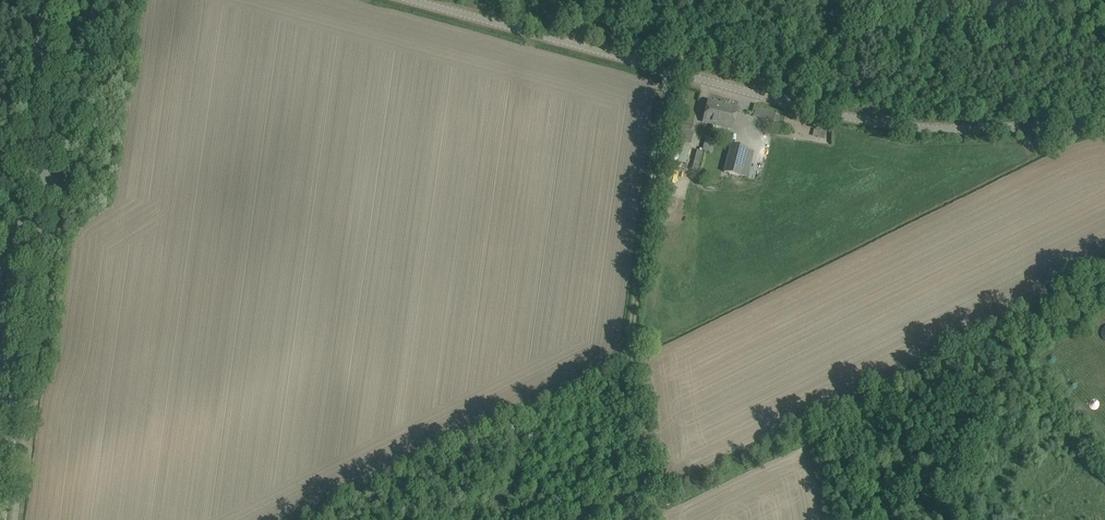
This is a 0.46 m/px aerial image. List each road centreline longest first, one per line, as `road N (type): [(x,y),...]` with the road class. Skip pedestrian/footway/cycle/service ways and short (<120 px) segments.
road 1 (unclassified): [(412,0),(881,123),(969,129),(1104,122)]
road 2 (tertiary): [(2,519),(68,0)]
road 3 (track): [(671,71),(628,360),(653,519)]

